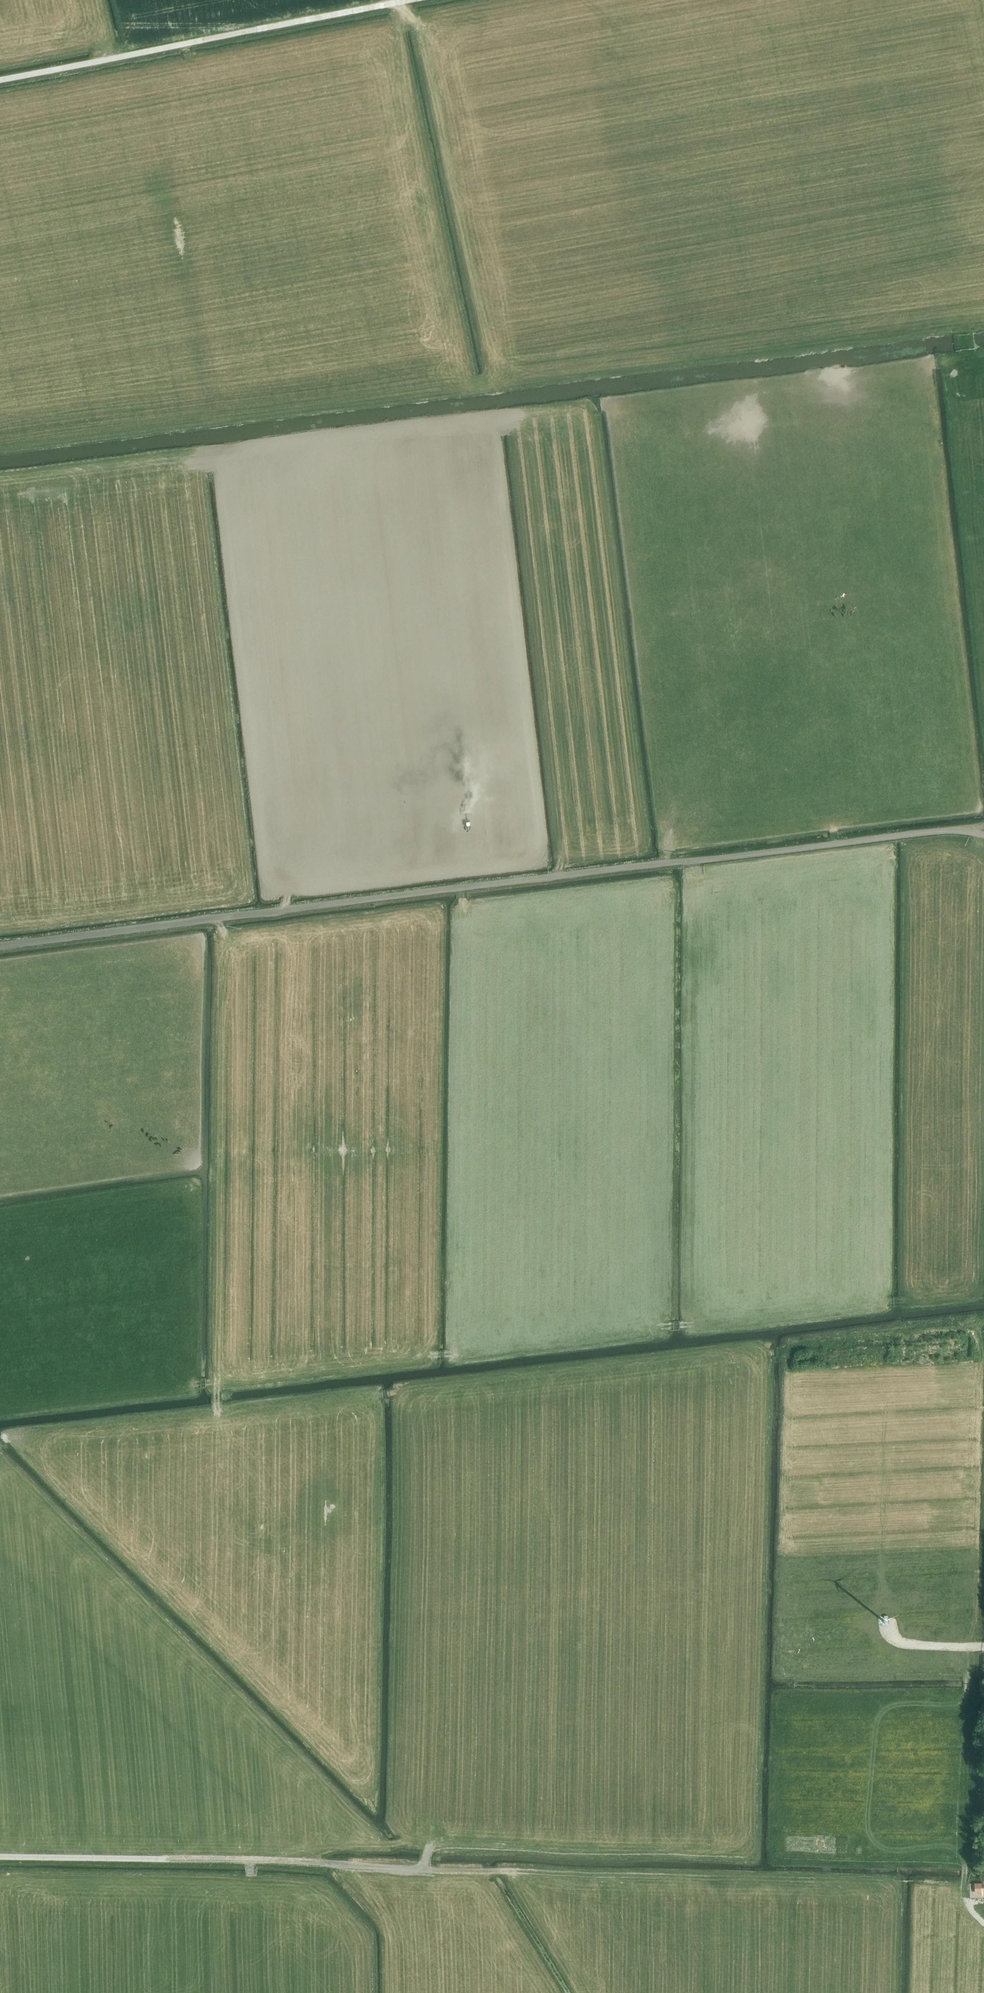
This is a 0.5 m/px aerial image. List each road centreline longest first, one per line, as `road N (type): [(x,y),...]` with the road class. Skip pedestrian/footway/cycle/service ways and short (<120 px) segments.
road 1 (track): [(0,81),(411,0)]
road 2 (track): [(414,1869),(0,1857)]

